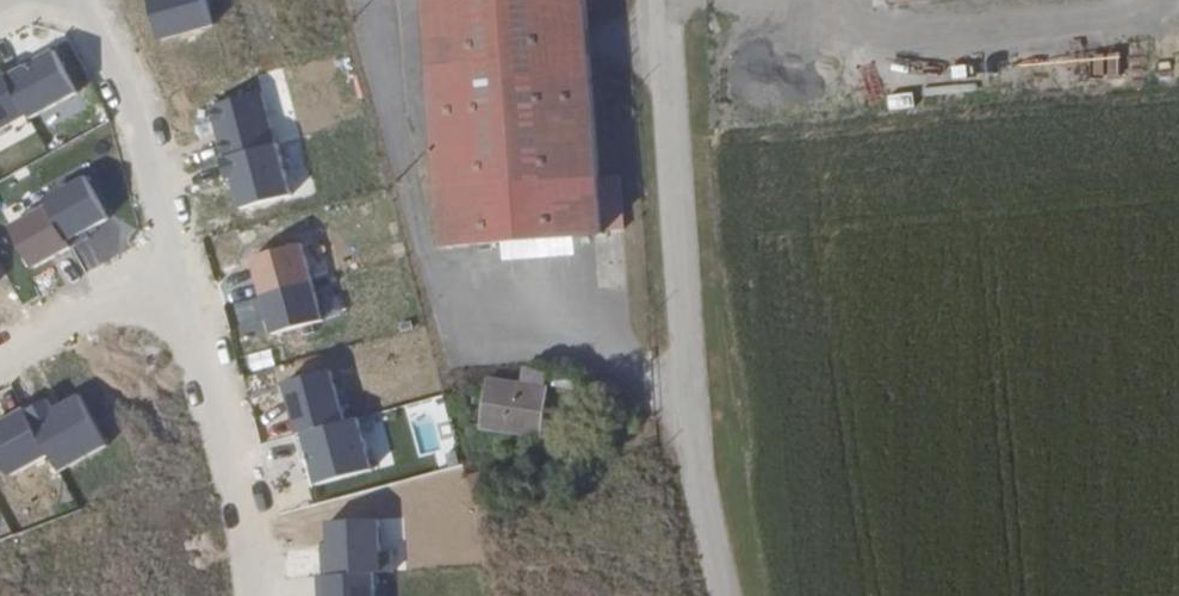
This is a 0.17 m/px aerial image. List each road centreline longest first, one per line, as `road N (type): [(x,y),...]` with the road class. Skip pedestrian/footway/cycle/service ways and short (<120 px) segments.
road 1 (residential): [(659,0),(698,479),(724,595)]
road 2 (residential): [(170,277),(217,421),(253,595)]
road 3 (residential): [(85,0),(170,277)]
road 4 (residential): [(0,360),(170,277)]

